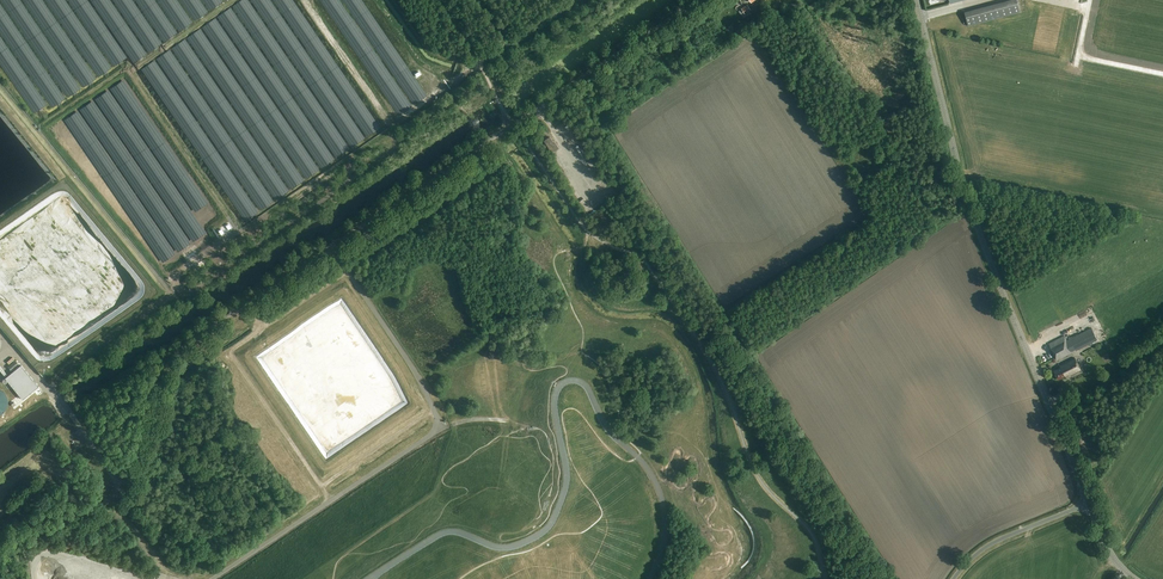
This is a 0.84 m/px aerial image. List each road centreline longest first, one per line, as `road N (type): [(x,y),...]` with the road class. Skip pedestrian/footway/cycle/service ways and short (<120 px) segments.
road 1 (tertiary): [(1088,504),(969,199),(919,0)]
road 2 (unclassified): [(514,124),(698,0)]
road 3 (unclassified): [(954,578),(999,539),(1088,504)]

